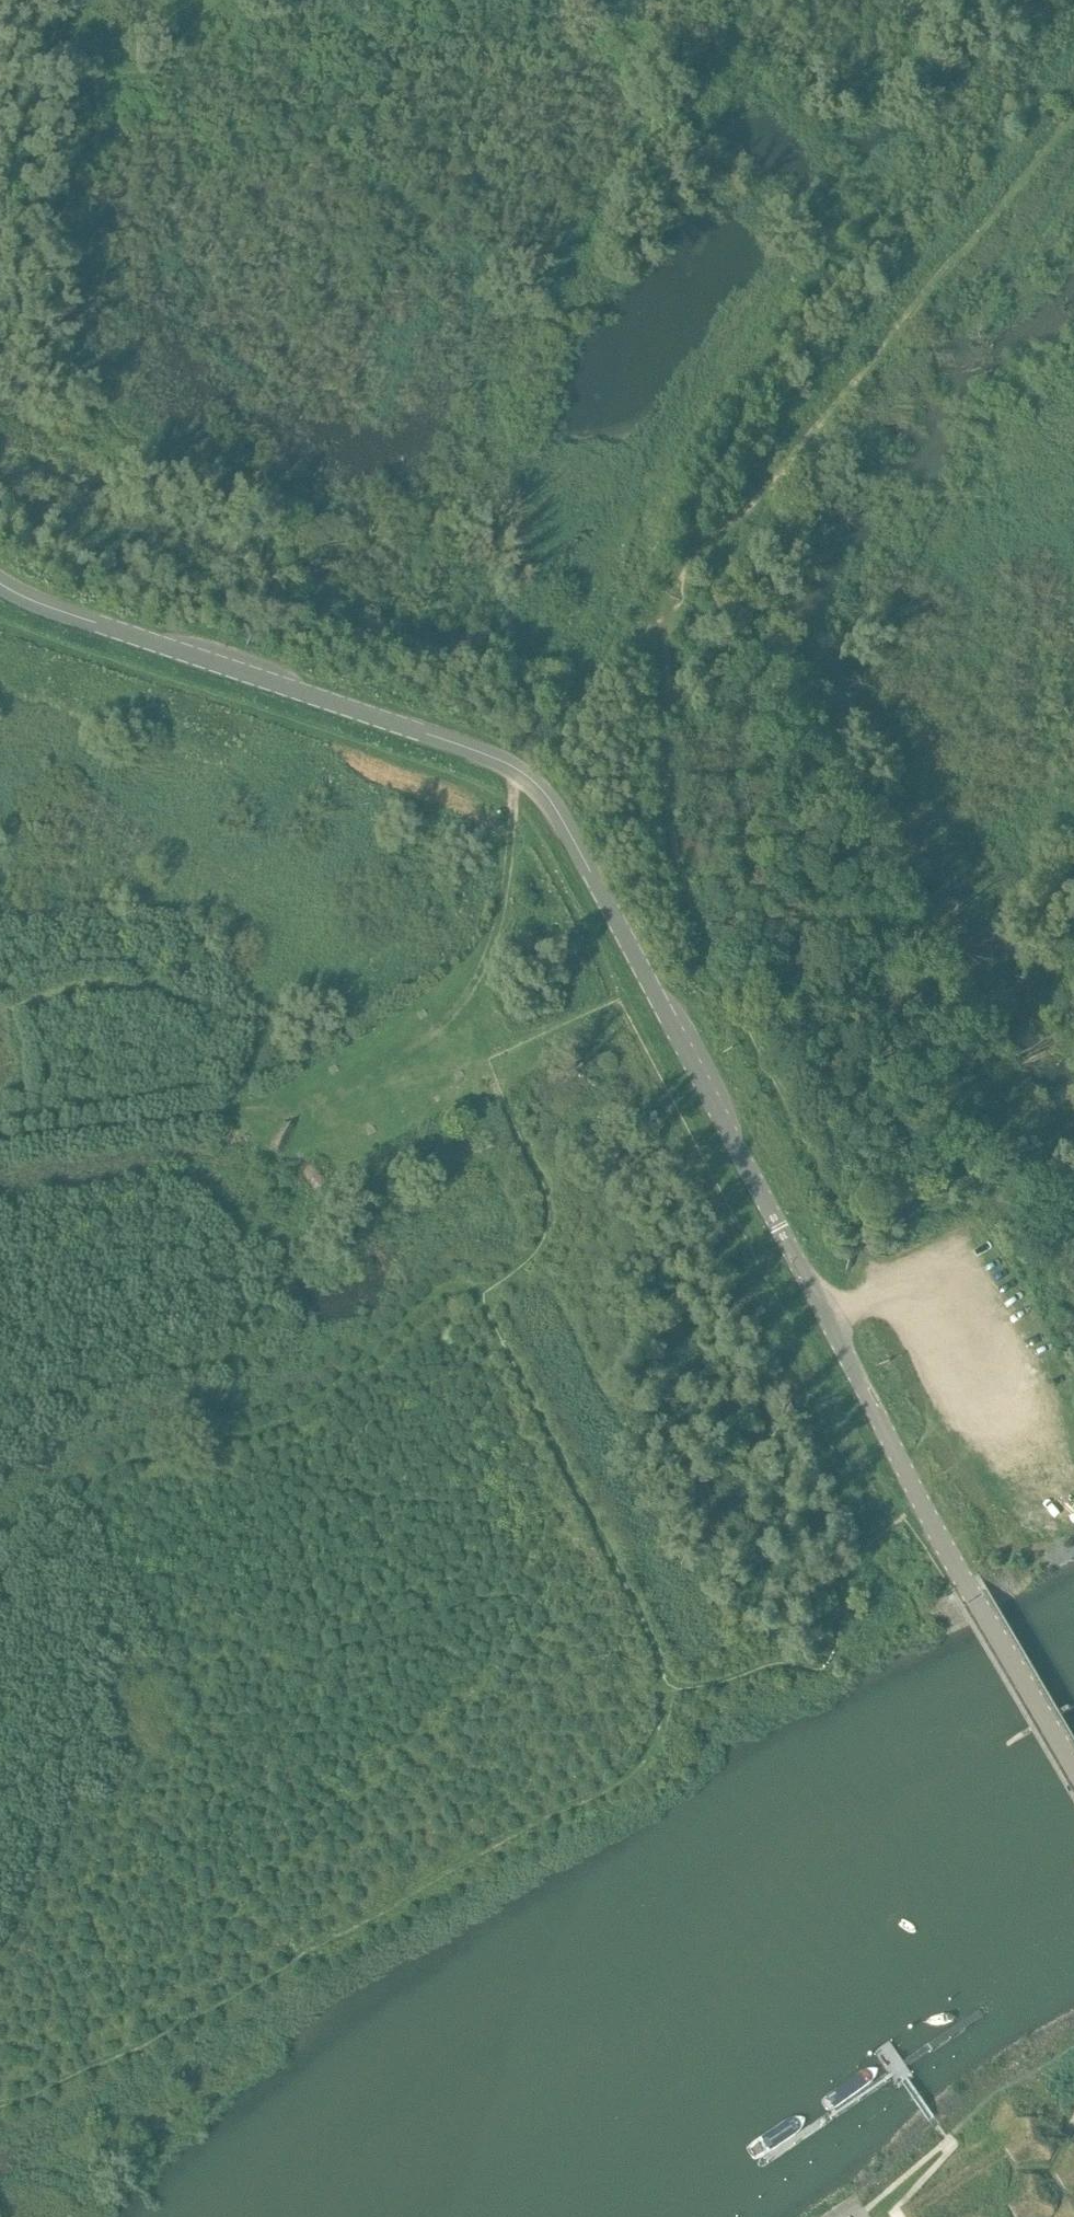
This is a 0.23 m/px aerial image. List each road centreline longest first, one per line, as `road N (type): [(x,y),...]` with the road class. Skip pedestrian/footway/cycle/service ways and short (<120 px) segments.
road 1 (tertiary): [(1073,1766),(550,800),(493,759),(0,583)]

